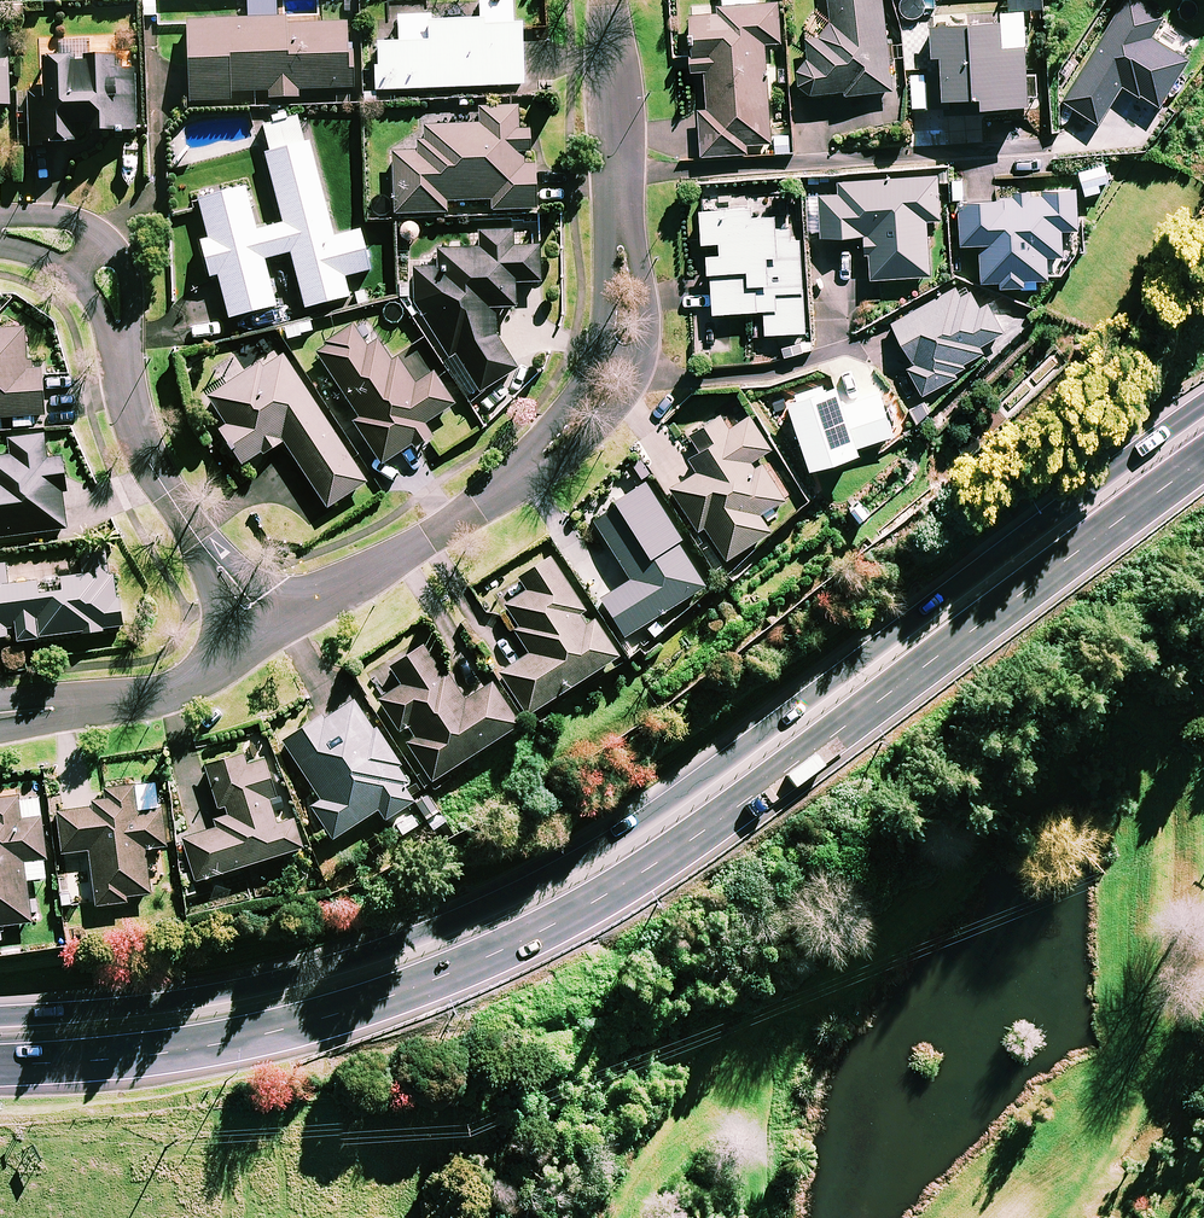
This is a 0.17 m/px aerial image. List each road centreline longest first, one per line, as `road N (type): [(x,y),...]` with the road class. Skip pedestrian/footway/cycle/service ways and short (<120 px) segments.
road 1 (trunk): [(1203,456),(780,778),(657,866),(531,938),(362,1007),(193,1049),(0,1070)]
road 2 (trunk): [(0,1016),(290,977),(531,890),(616,839),(1203,406)]
road 3 (residential): [(262,631),(478,506),(545,457),(597,395),(621,344),(625,292),(607,0)]
road 4 (residential): [(0,233),(76,247),(99,271),(117,311),(148,460),(262,631)]
road 5 (residential): [(0,715),(162,692),(262,631)]

